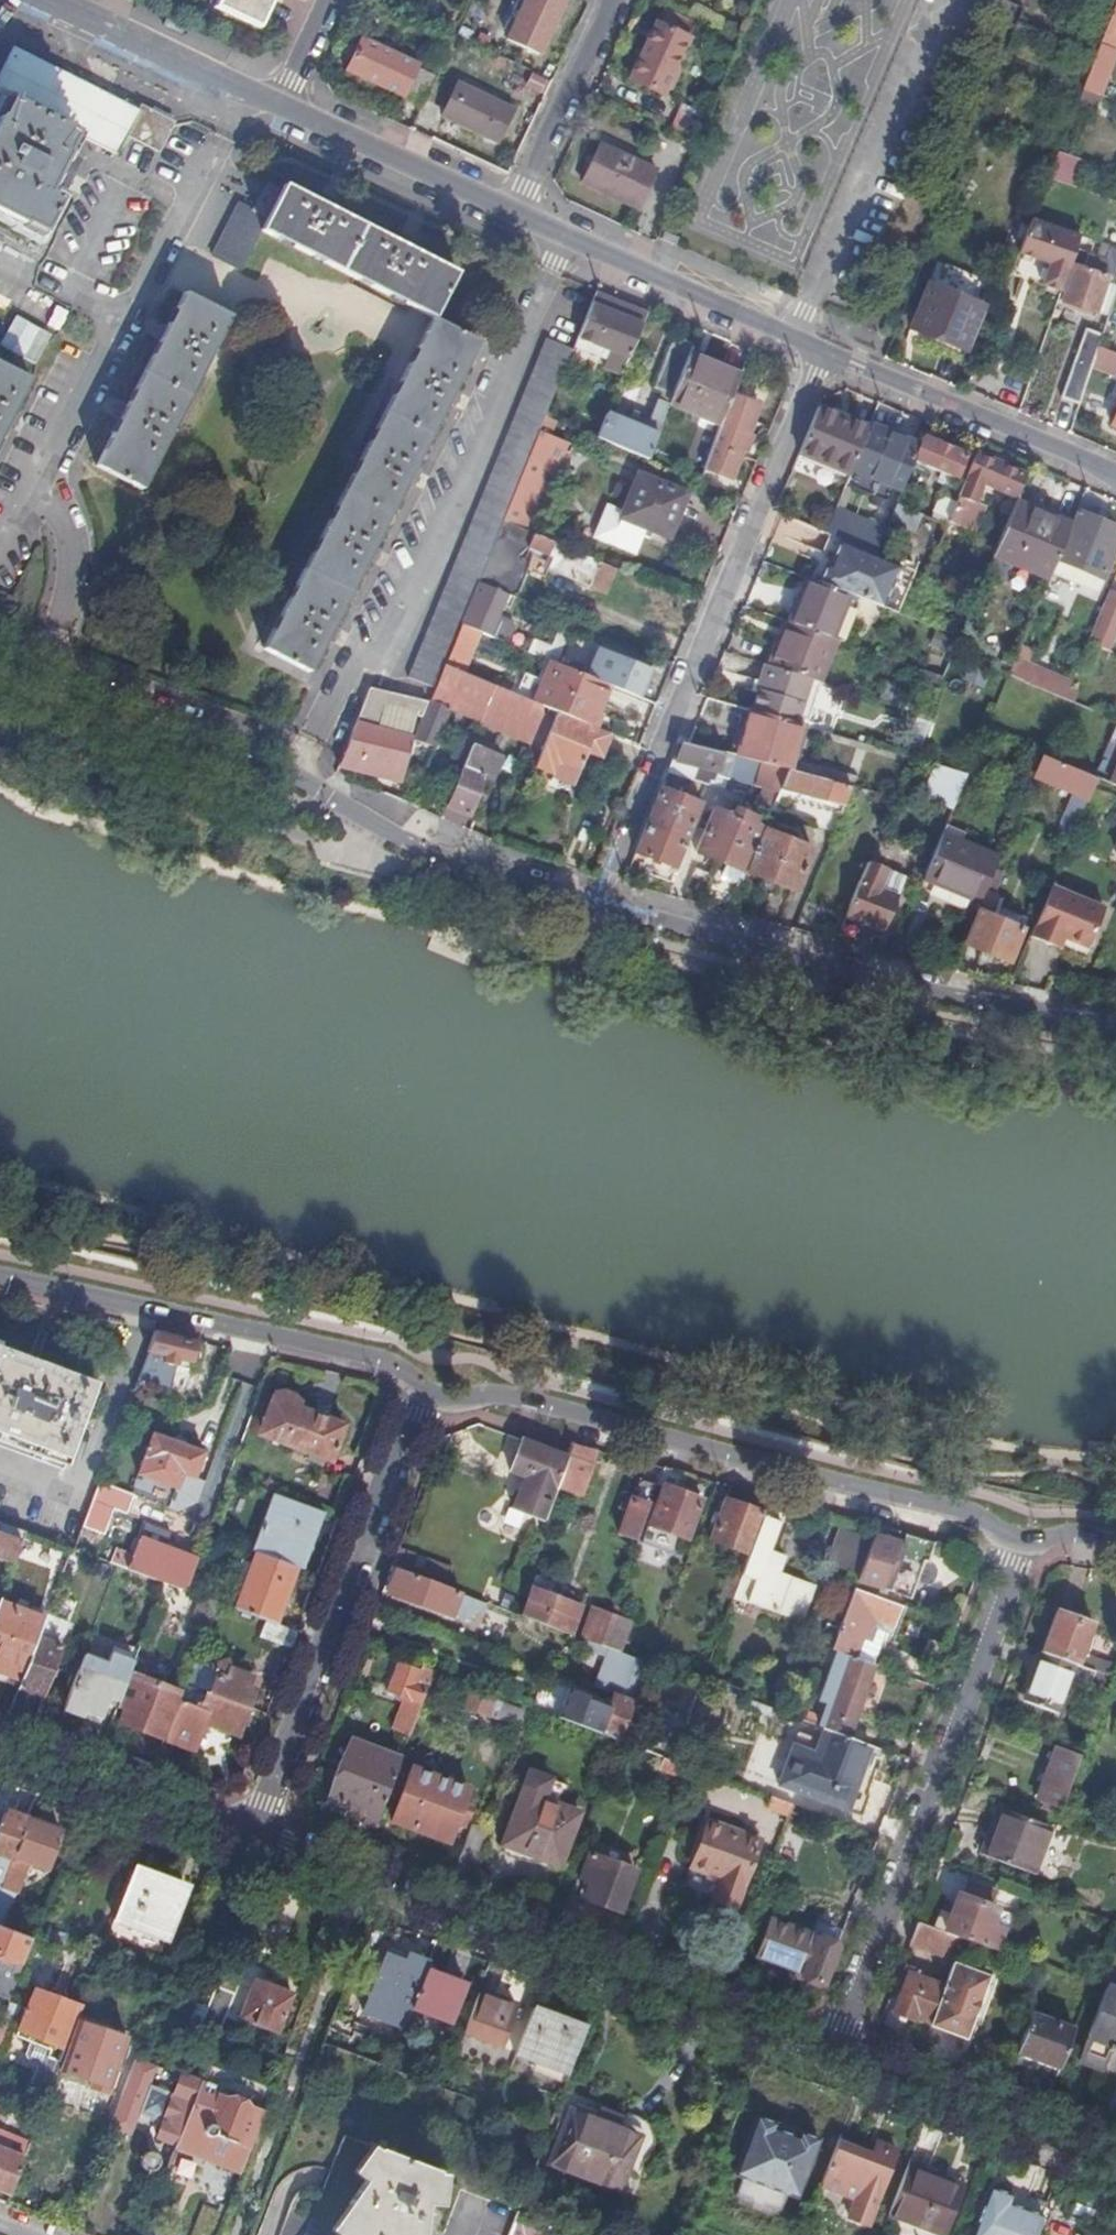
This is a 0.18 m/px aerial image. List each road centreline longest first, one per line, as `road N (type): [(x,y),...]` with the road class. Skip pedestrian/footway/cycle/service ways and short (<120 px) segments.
road 1 (residential): [(0,658),(283,775),(384,838),(511,890),(593,906)]
road 2 (residential): [(254,1839),(837,2056)]
road 3 (residential): [(1019,1541),(946,1507),(534,1401),(478,1403),(422,1391)]
road 4 (residential): [(593,906),(823,355)]
road 5 (residential): [(1019,1541),(837,2056)]
road 6 (residential): [(593,906),(683,938),(1115,1032)]
road 7 (residential): [(422,1391),(254,1839)]
road 8 (residential): [(422,1391),(372,1357),(0,1274)]
road 9 (residential): [(823,355),(514,213)]
road 10 (residential): [(1115,475),(823,355)]
road 11 (residential): [(837,2056),(1115,2160)]
road 12 (residential): [(0,1745),(254,1839)]
road 13 (residential): [(514,213),(274,104)]
road 14 (residential): [(274,104),(33,0)]
road 15 (residential): [(514,213),(611,0)]

